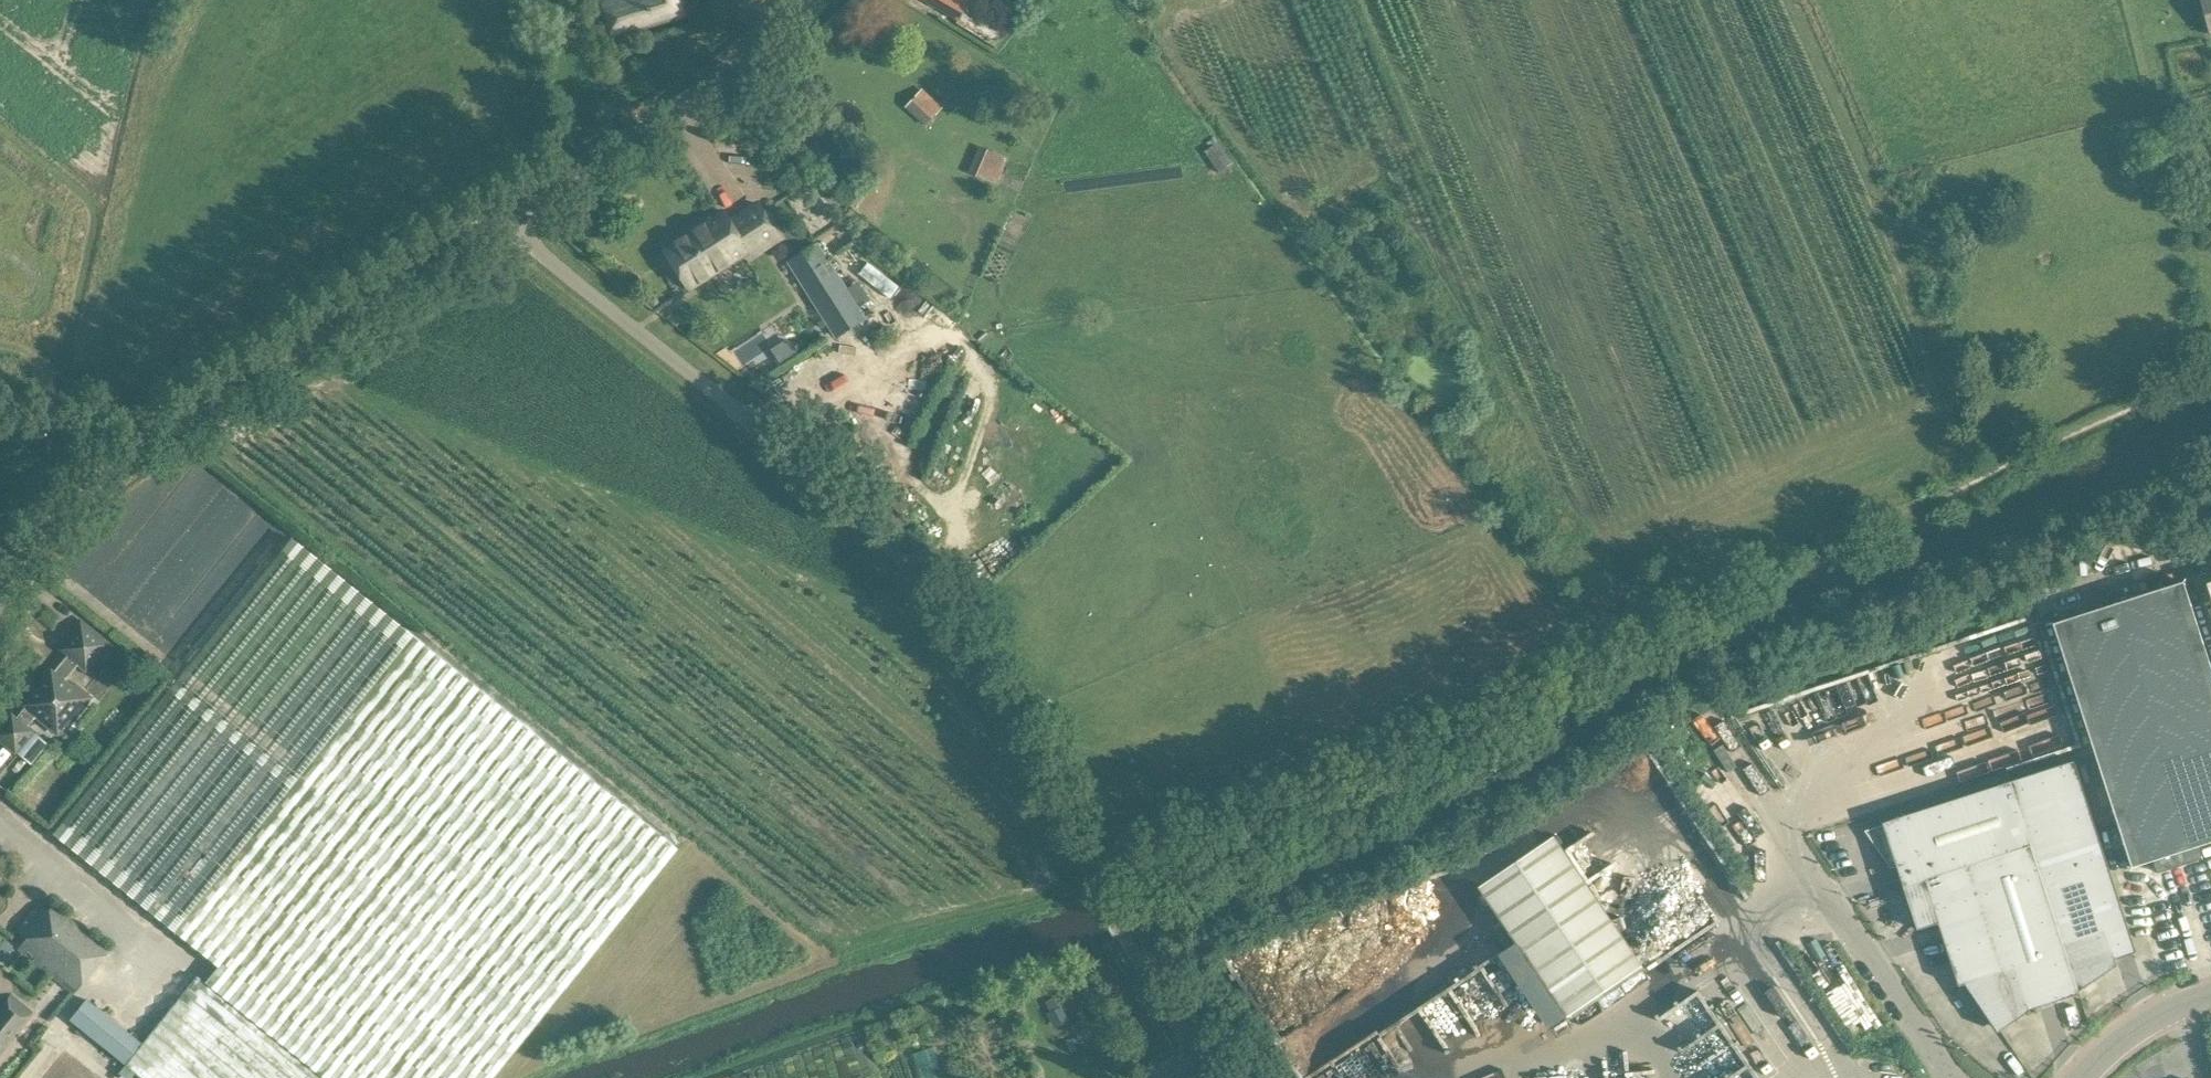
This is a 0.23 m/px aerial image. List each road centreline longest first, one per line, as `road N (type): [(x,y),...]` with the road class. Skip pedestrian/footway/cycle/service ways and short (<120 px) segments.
road 1 (unclassified): [(1127,941),(995,693),(920,582),(826,483),(562,271),(506,214)]
road 2 (unclassified): [(0,596),(28,550),(88,485),(506,214)]
road 3 (unclassified): [(1952,1077),(1712,726)]
road 4 (unclassified): [(506,214),(679,109),(799,0)]
road 5 (track): [(1127,941),(1215,1077)]
road 6 (track): [(154,439),(134,423),(0,403)]
road 7 (unclassified): [(2083,1077),(2121,1039),(2210,995)]

